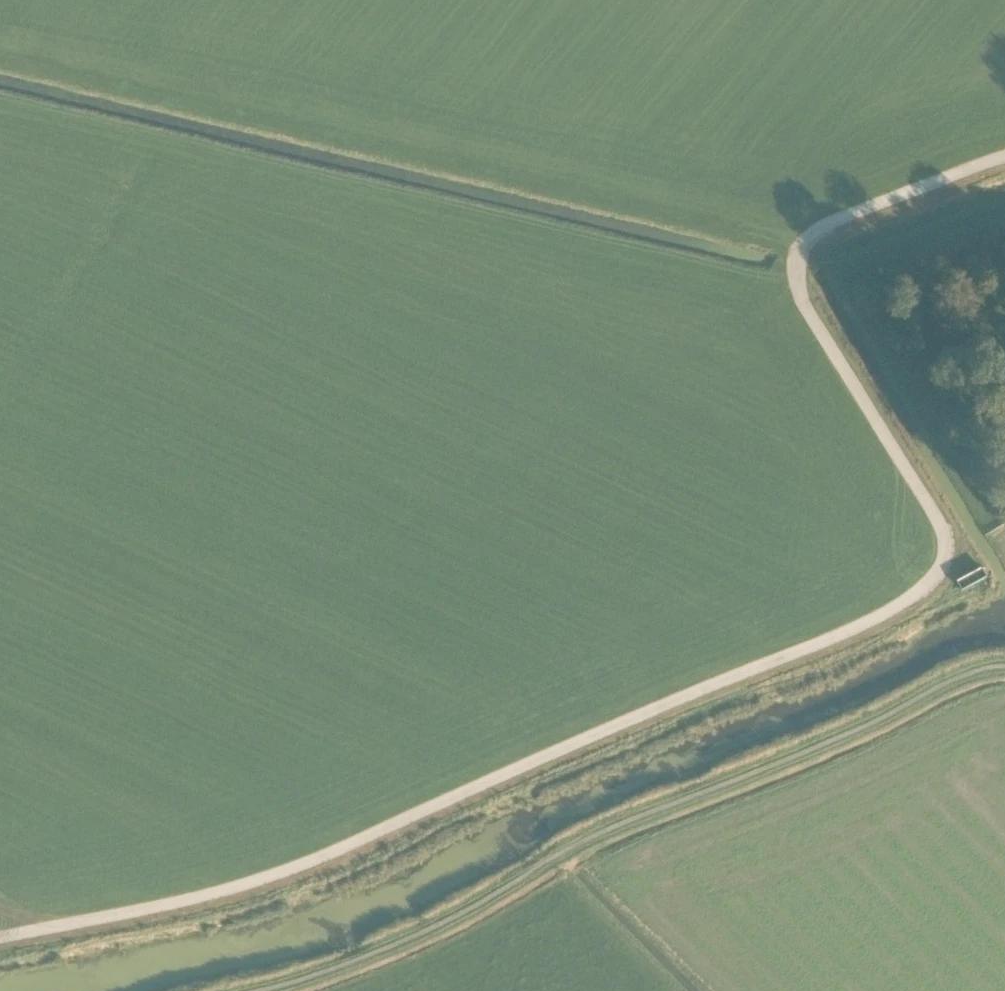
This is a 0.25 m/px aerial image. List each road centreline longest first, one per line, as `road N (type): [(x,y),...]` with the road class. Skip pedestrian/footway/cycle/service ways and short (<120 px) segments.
road 1 (track): [(1004,161),(816,230),(793,260),(804,306),(946,539),(934,581),(849,634),(277,874),(147,910),(0,936)]

